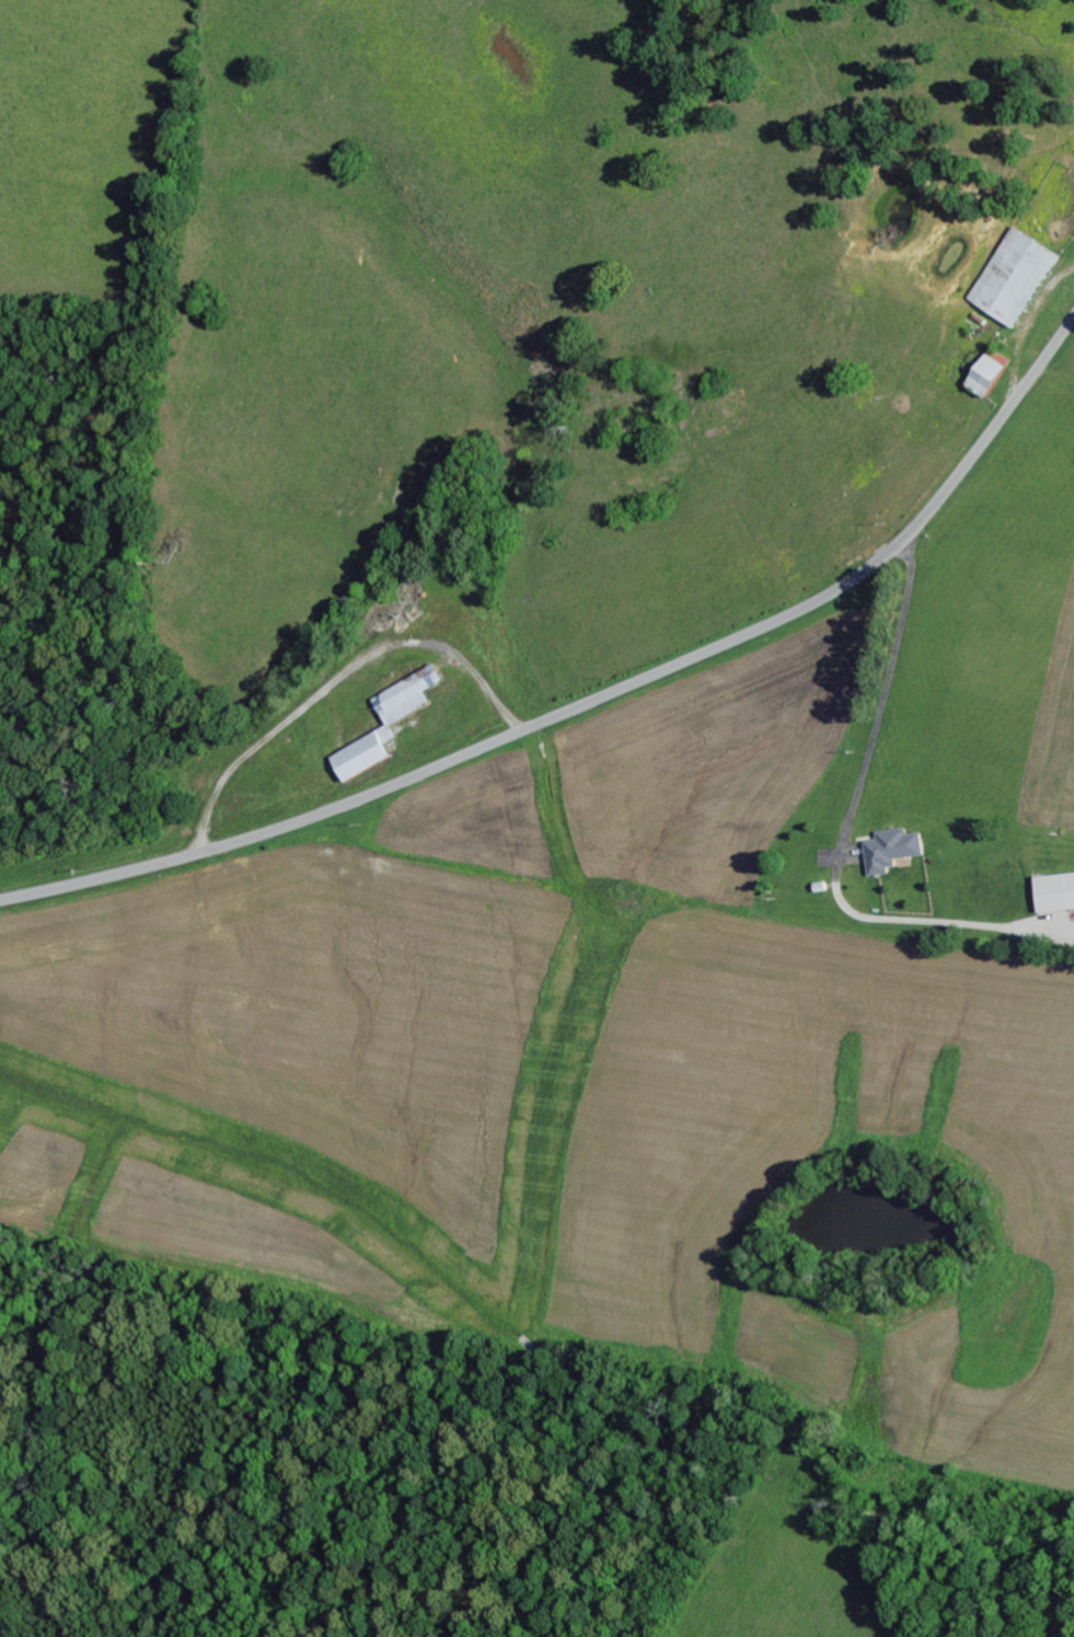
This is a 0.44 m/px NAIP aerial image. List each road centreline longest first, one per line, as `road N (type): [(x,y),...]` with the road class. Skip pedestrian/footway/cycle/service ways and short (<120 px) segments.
road 1 (residential): [(1073,314),(922,518),(873,564),(815,601),(349,803),(211,850),(0,899)]

